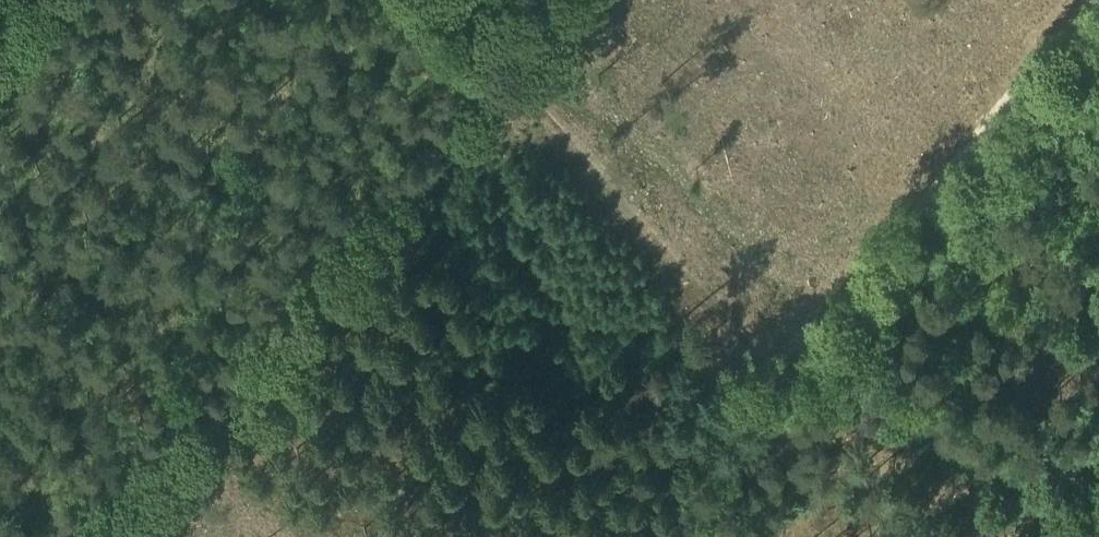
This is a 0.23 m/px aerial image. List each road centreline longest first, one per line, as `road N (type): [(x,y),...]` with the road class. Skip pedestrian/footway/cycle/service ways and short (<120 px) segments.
road 1 (track): [(497,0),(828,323),(1065,536)]
road 2 (track): [(568,0),(122,536)]
road 3 (track): [(1094,0),(648,536)]

